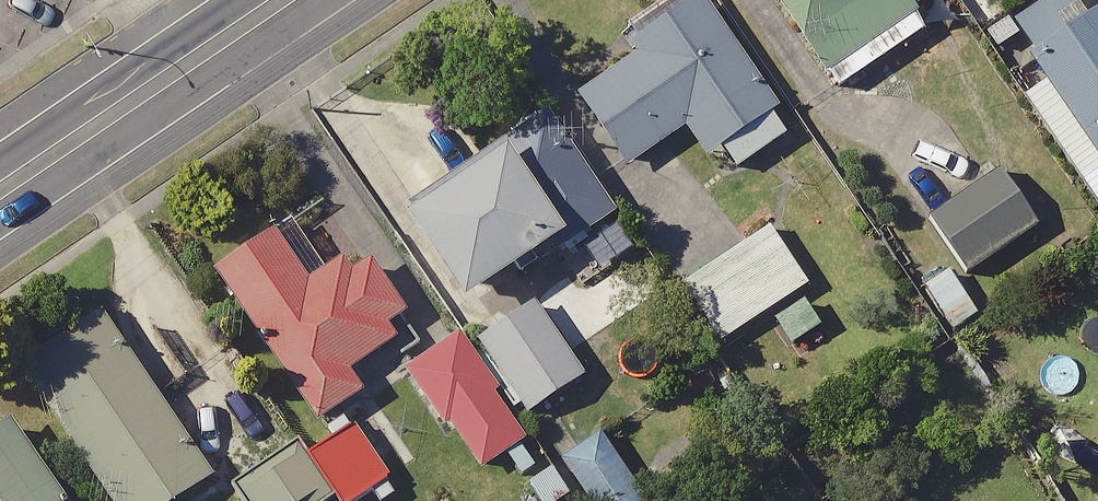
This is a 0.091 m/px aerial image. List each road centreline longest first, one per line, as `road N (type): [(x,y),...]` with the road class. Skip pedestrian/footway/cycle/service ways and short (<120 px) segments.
road 1 (tertiary): [(286,0),(0,192)]

